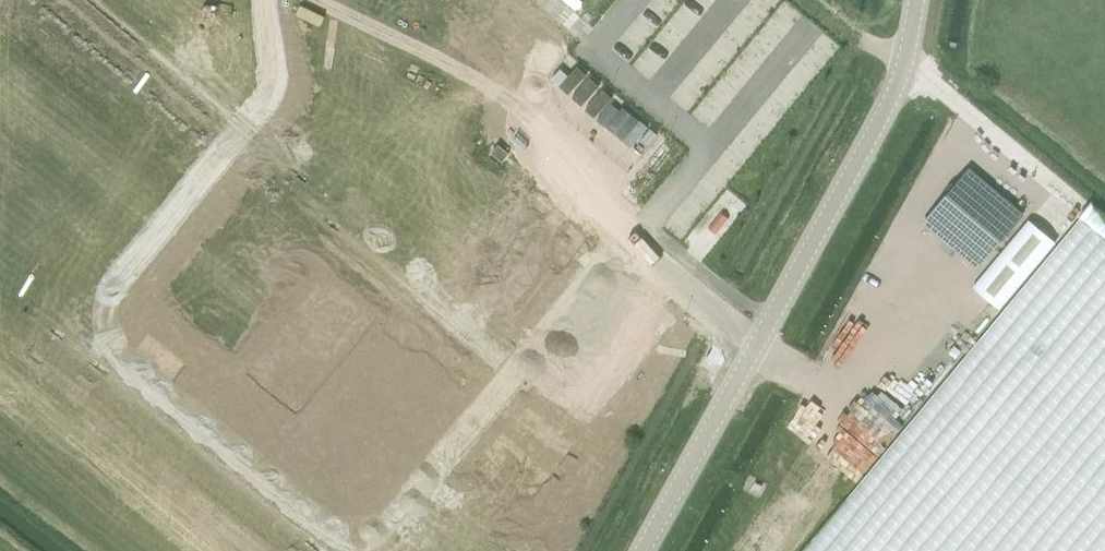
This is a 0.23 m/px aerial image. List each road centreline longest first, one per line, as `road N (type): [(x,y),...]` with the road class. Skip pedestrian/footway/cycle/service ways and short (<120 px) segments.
road 1 (unclassified): [(758,348),(900,86),(920,0)]
road 2 (unclassified): [(646,550),(758,348)]
road 3 (residential): [(758,348),(613,230)]

